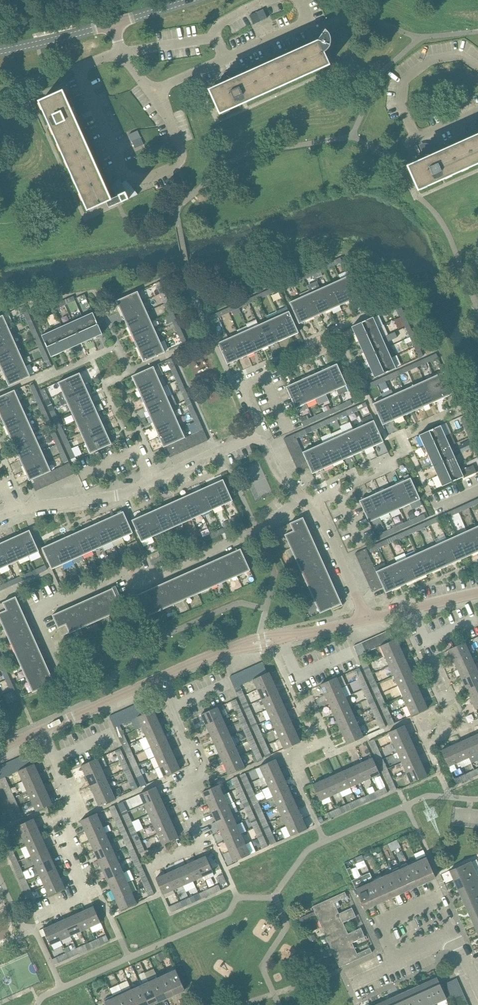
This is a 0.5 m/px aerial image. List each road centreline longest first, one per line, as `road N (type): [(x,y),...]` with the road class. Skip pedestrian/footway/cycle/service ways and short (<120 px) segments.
road 1 (residential): [(64,681),(33,611),(111,579),(154,577),(258,533),(297,492)]
road 2 (residential): [(145,869),(207,843),(181,791),(206,782),(174,708)]
road 3 (residential): [(41,906),(84,888),(65,821),(80,816),(44,727)]
road 4 (unclassified): [(0,52),(189,0)]
road 5 (residential): [(396,962),(378,926),(436,897),(454,937)]
road 6 (residential): [(15,510),(153,483)]
road 7 (residential): [(307,503),(366,619)]
road 8 (unclassified): [(44,727),(160,674)]
road 9 (unclassified): [(282,638),(160,674)]

